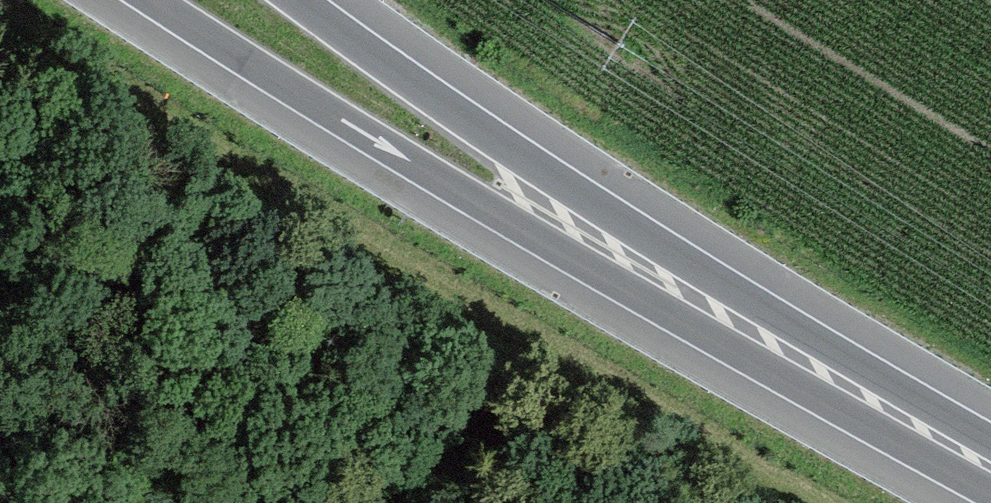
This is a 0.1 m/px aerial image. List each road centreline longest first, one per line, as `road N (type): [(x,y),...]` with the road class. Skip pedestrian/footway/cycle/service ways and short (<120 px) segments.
road 1 (trunk): [(153,0),(580,262),(990,485)]
road 2 (trunk): [(990,448),(605,212),(297,0)]

